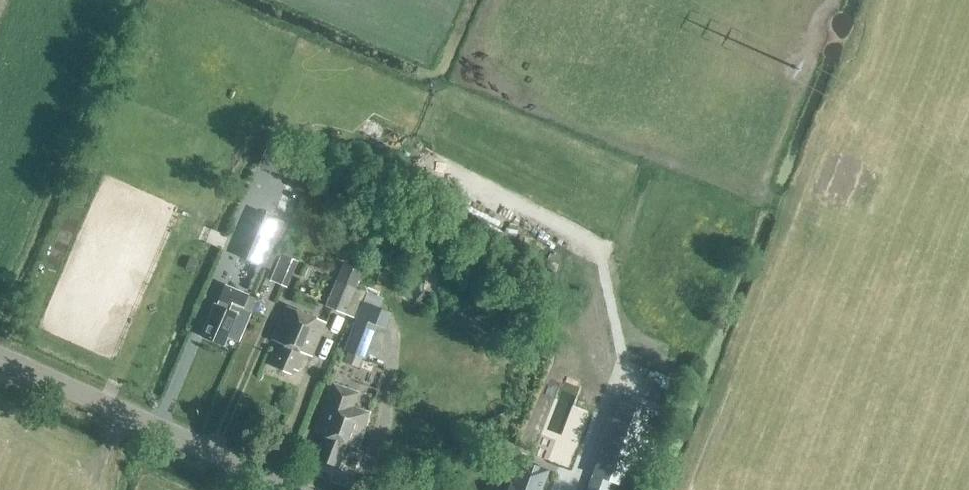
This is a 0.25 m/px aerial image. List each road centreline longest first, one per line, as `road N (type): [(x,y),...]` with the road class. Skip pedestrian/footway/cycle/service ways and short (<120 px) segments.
road 1 (unclassified): [(291,489),(0,359)]

